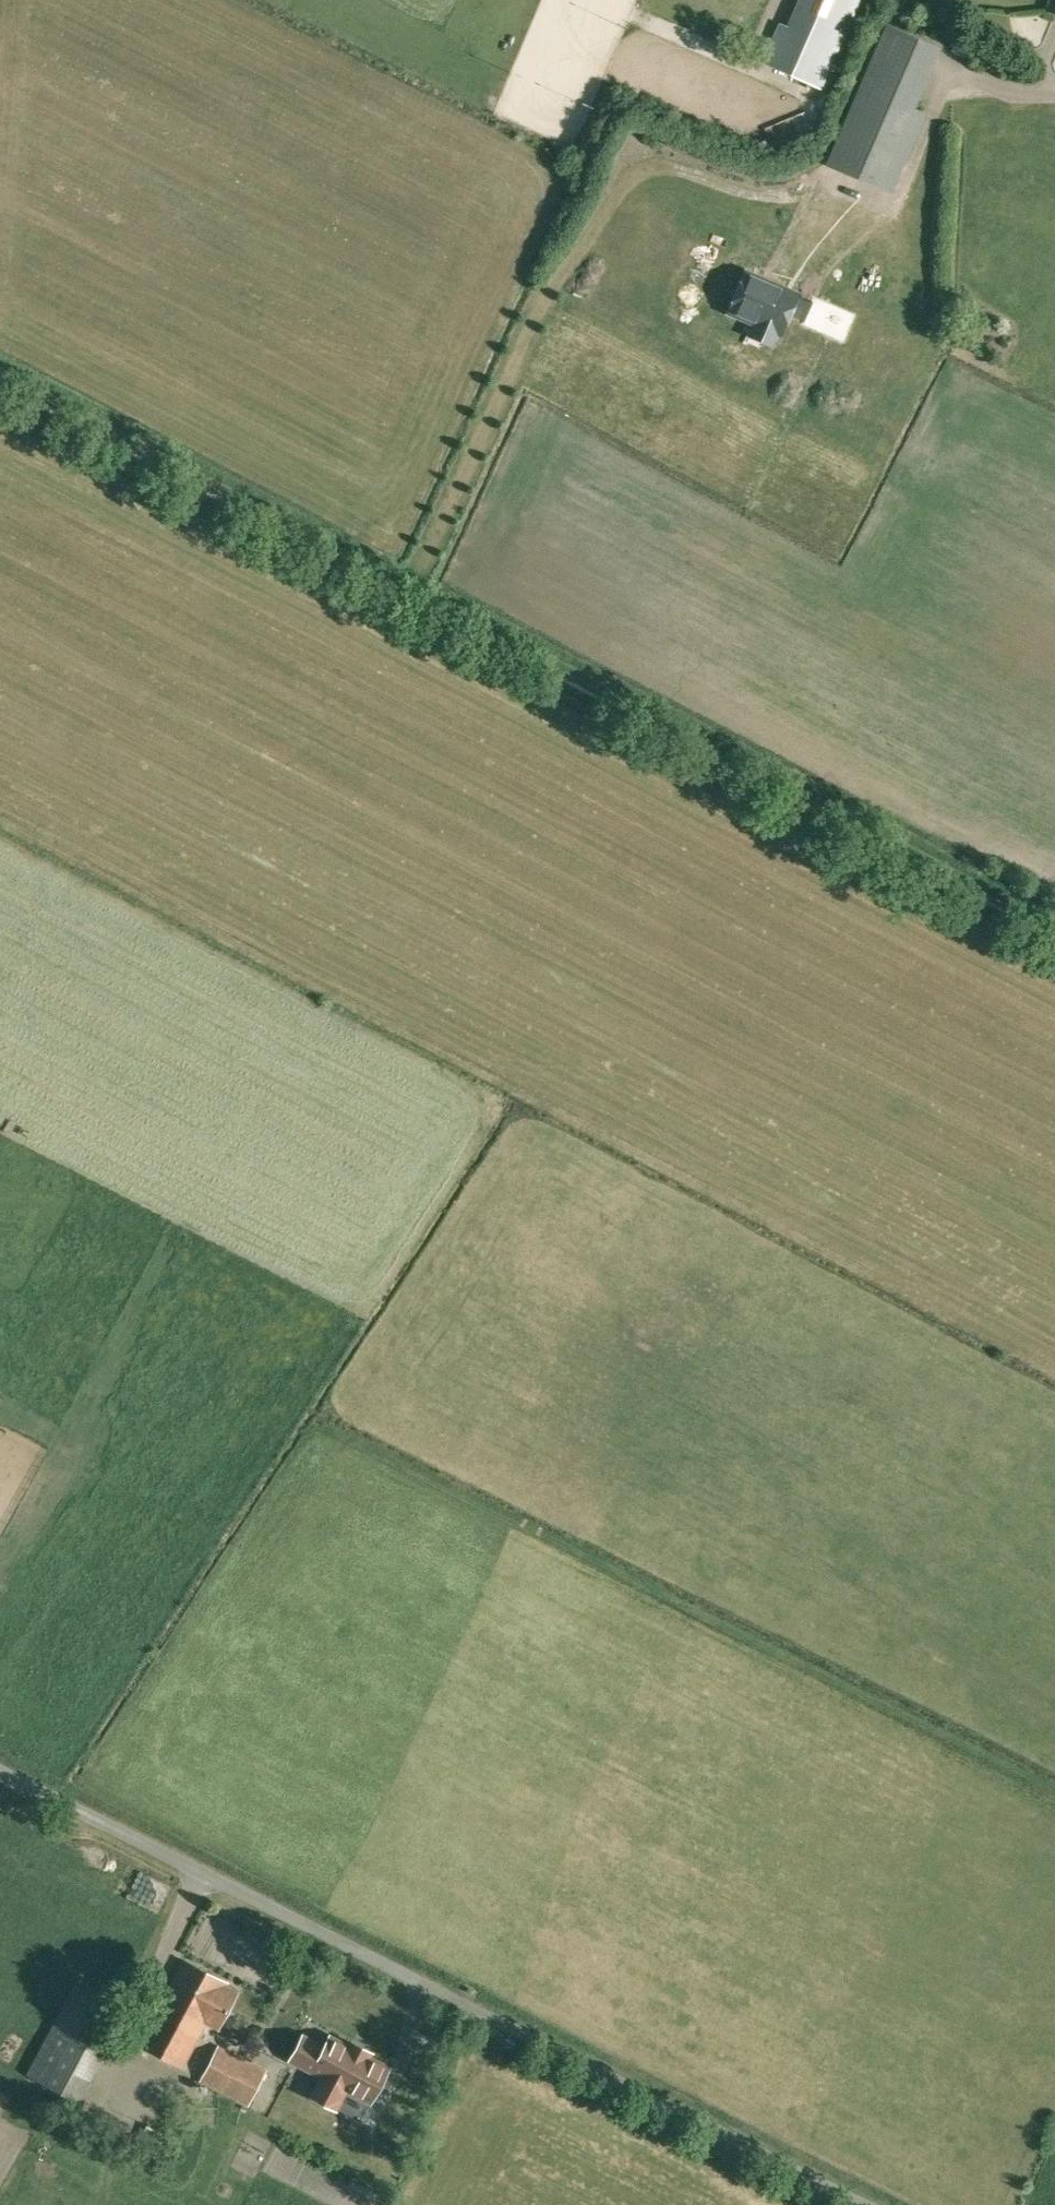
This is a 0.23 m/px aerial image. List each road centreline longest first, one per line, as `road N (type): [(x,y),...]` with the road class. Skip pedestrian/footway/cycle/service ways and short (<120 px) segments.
road 1 (track): [(1054,928),(0,375)]
road 2 (track): [(863,2204),(0,1772)]

